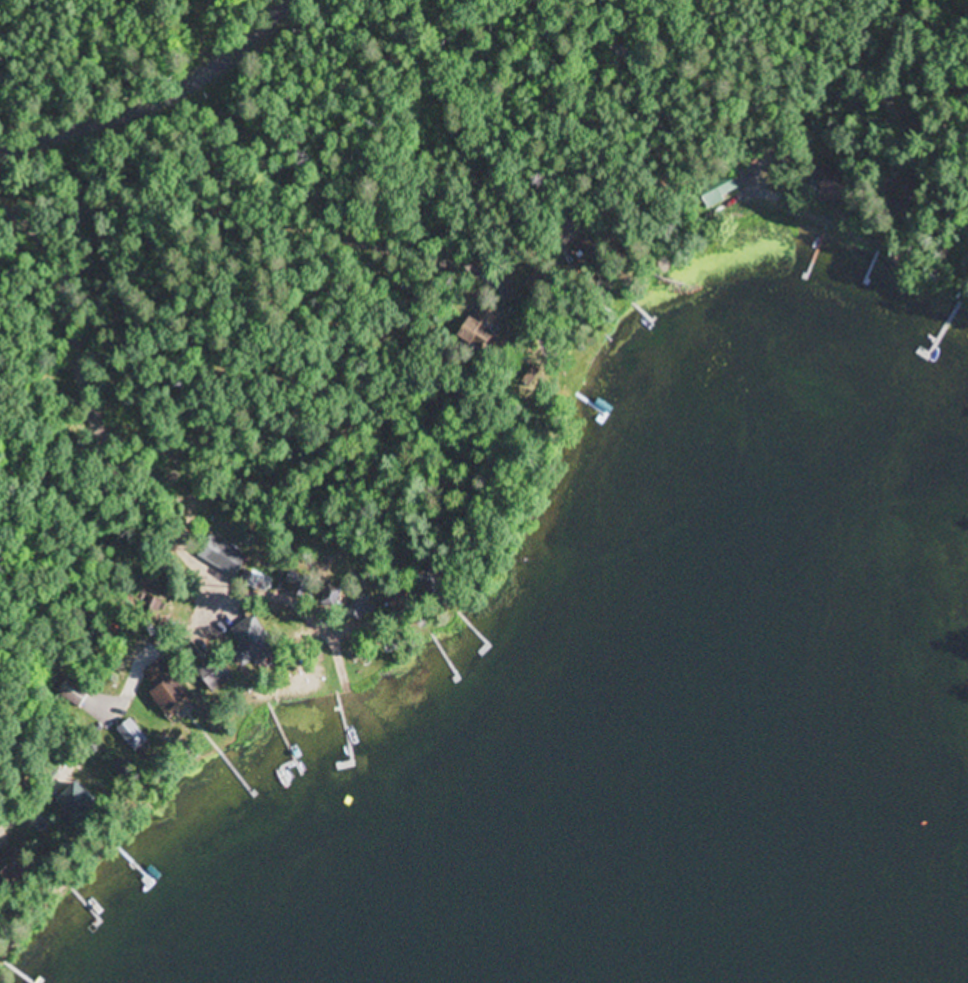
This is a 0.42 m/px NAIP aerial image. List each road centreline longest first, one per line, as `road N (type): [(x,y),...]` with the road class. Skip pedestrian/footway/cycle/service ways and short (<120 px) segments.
road 1 (residential): [(0,151),(109,125),(167,101),(214,72),(294,0)]

